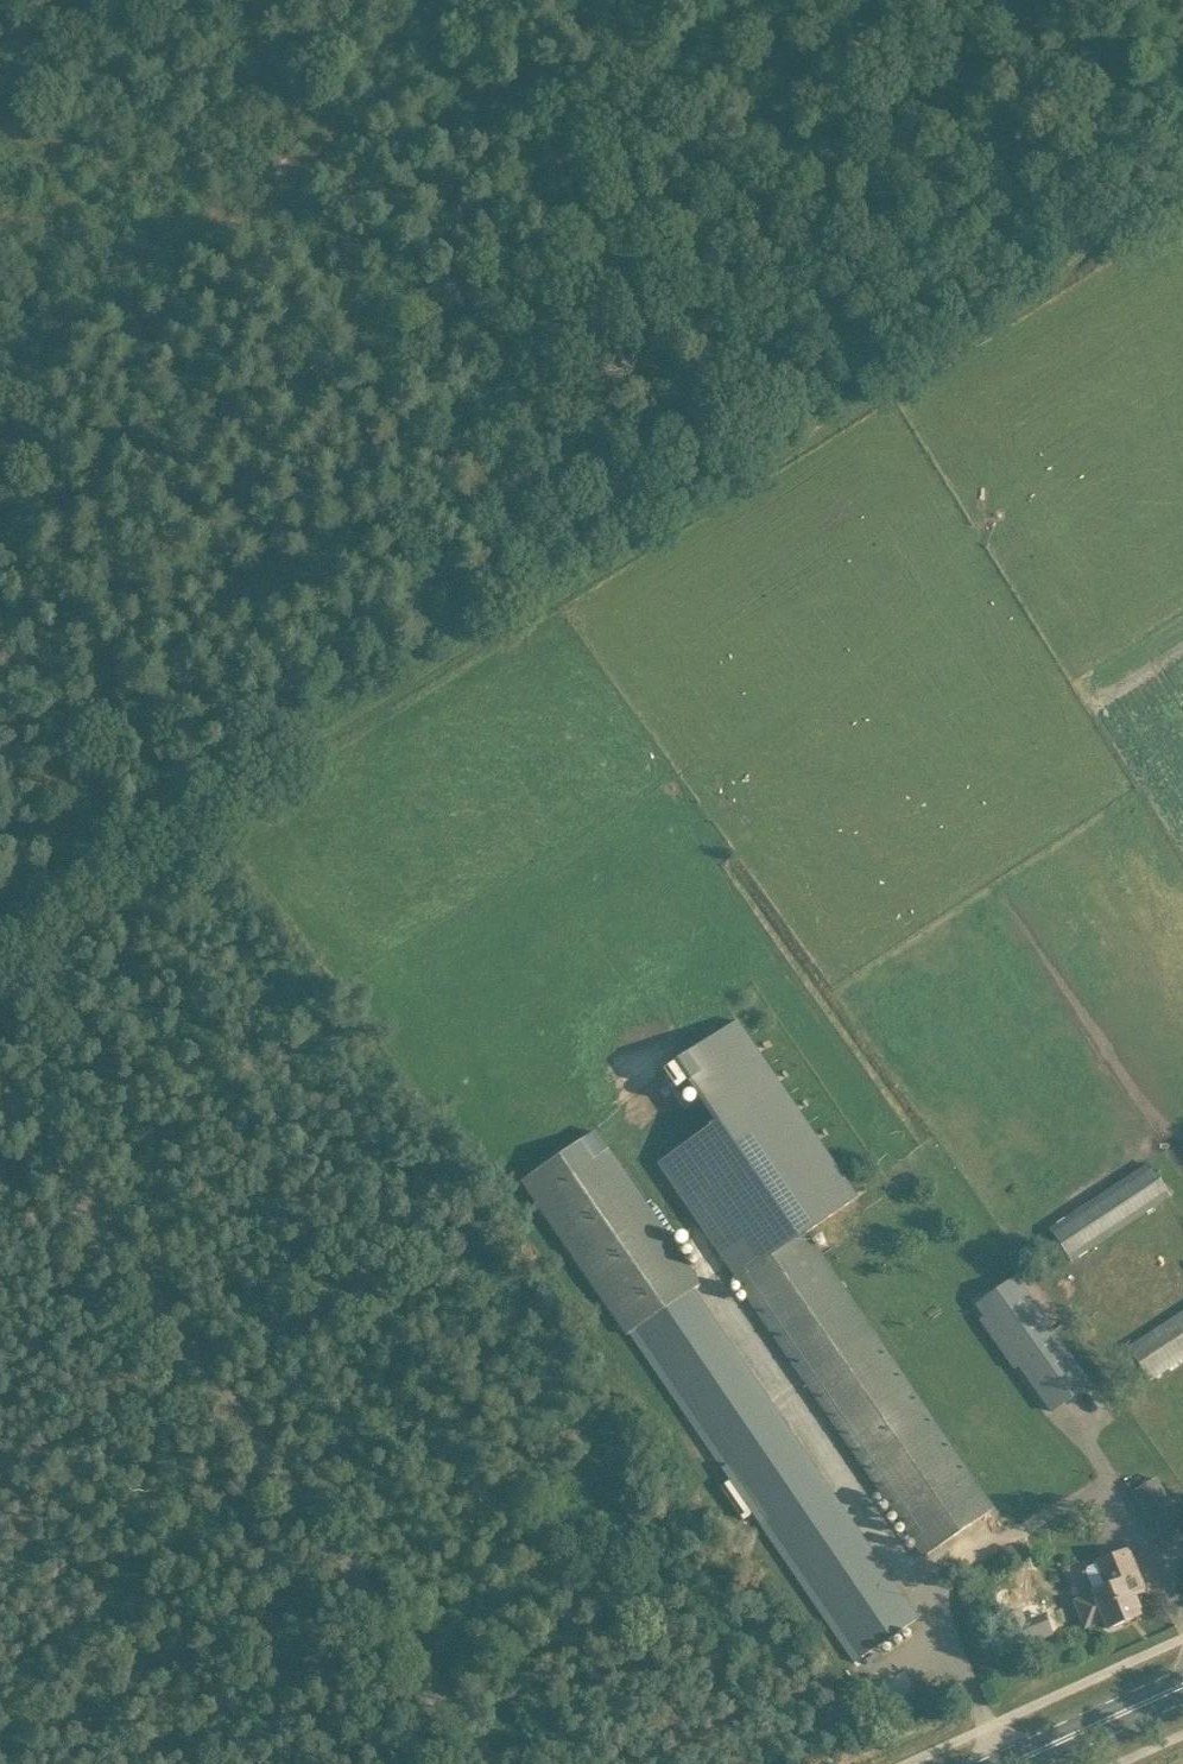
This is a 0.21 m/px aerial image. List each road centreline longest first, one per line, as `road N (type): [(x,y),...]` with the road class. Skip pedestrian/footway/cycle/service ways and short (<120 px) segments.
road 1 (unclassified): [(489,1763),(0,1083)]
road 2 (track): [(552,576),(1182,176)]
road 3 (track): [(0,926),(552,576)]
road 4 (primary): [(1009,1763),(1182,1685)]

